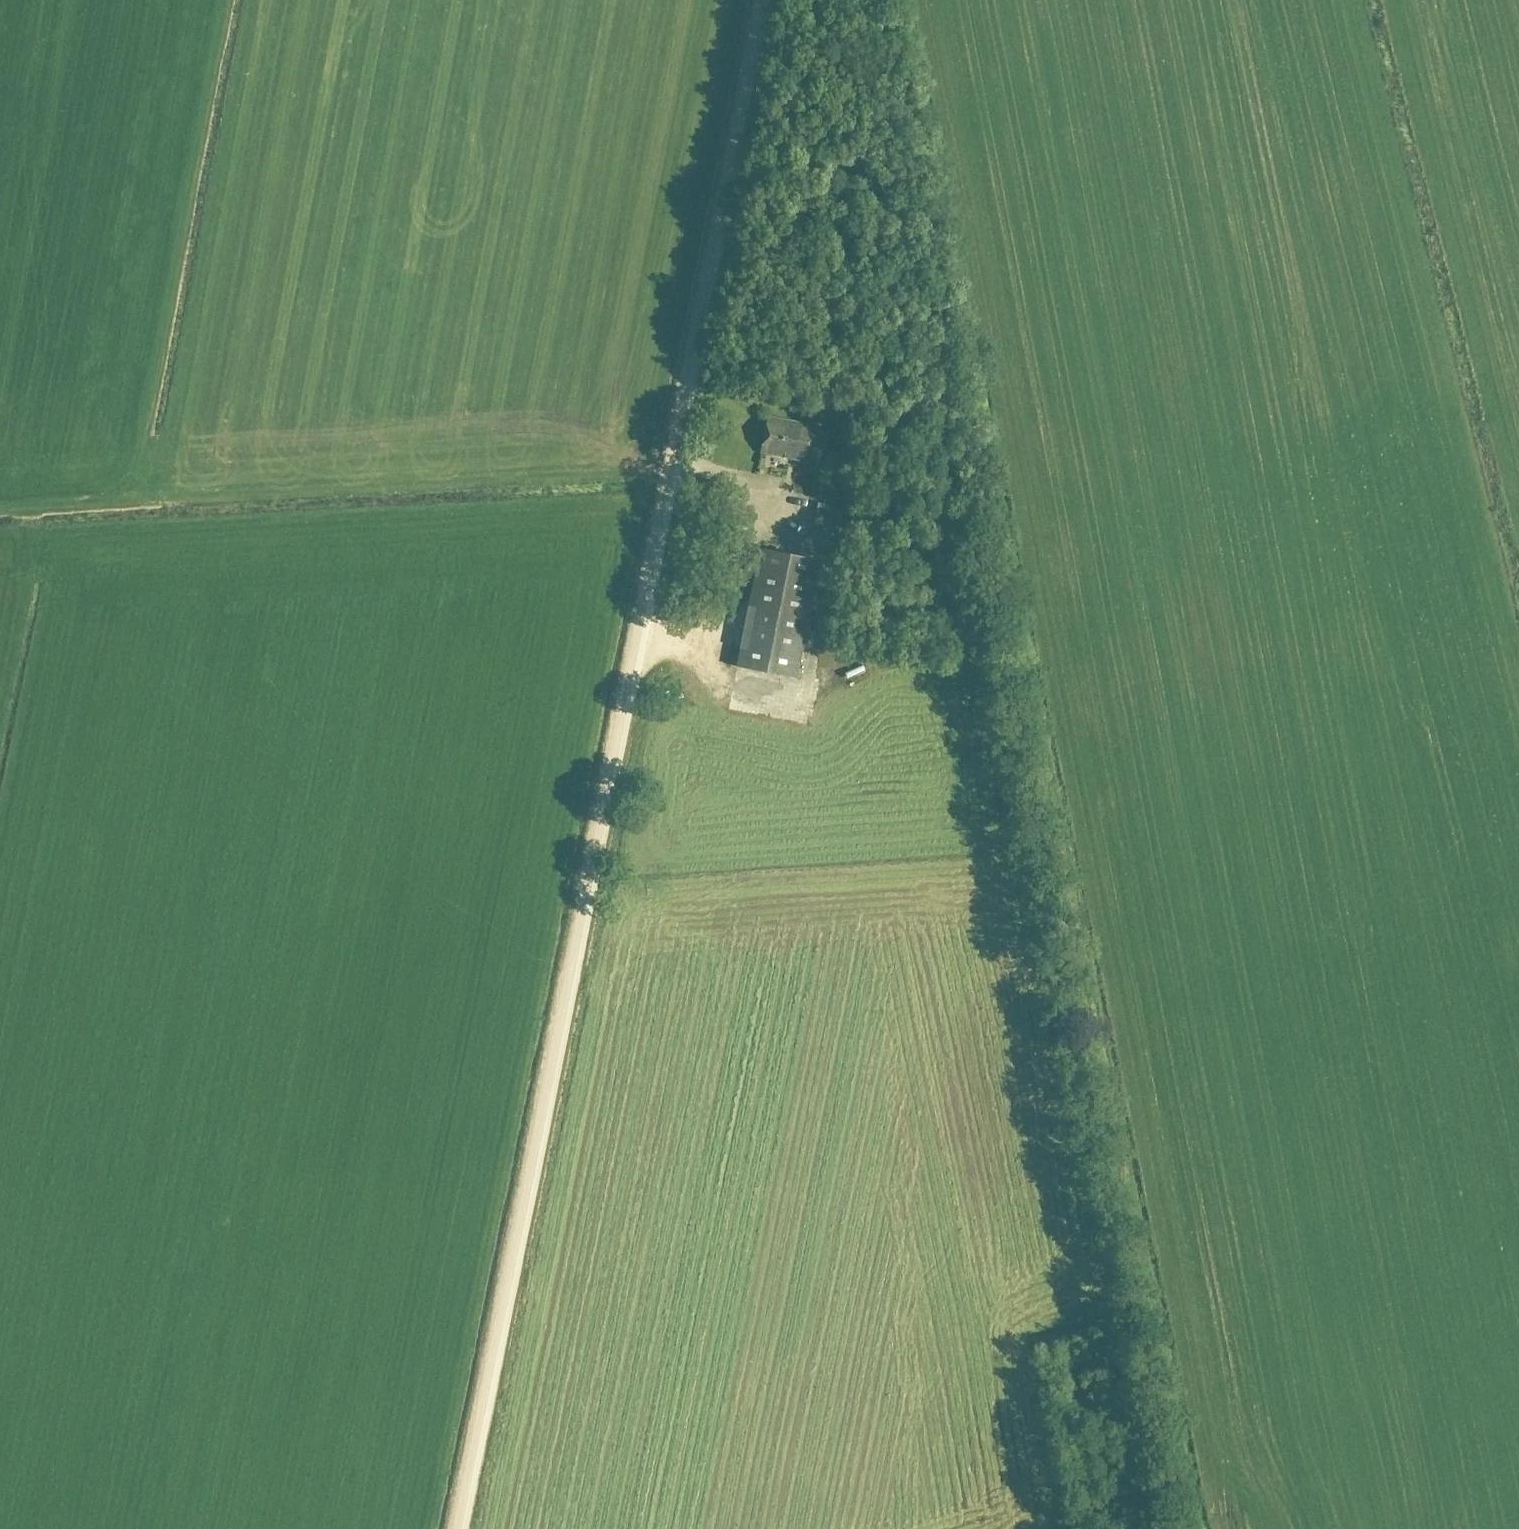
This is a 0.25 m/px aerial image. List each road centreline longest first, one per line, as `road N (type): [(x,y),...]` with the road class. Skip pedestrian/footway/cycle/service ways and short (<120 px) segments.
road 1 (track): [(755,0),(448,1528)]

